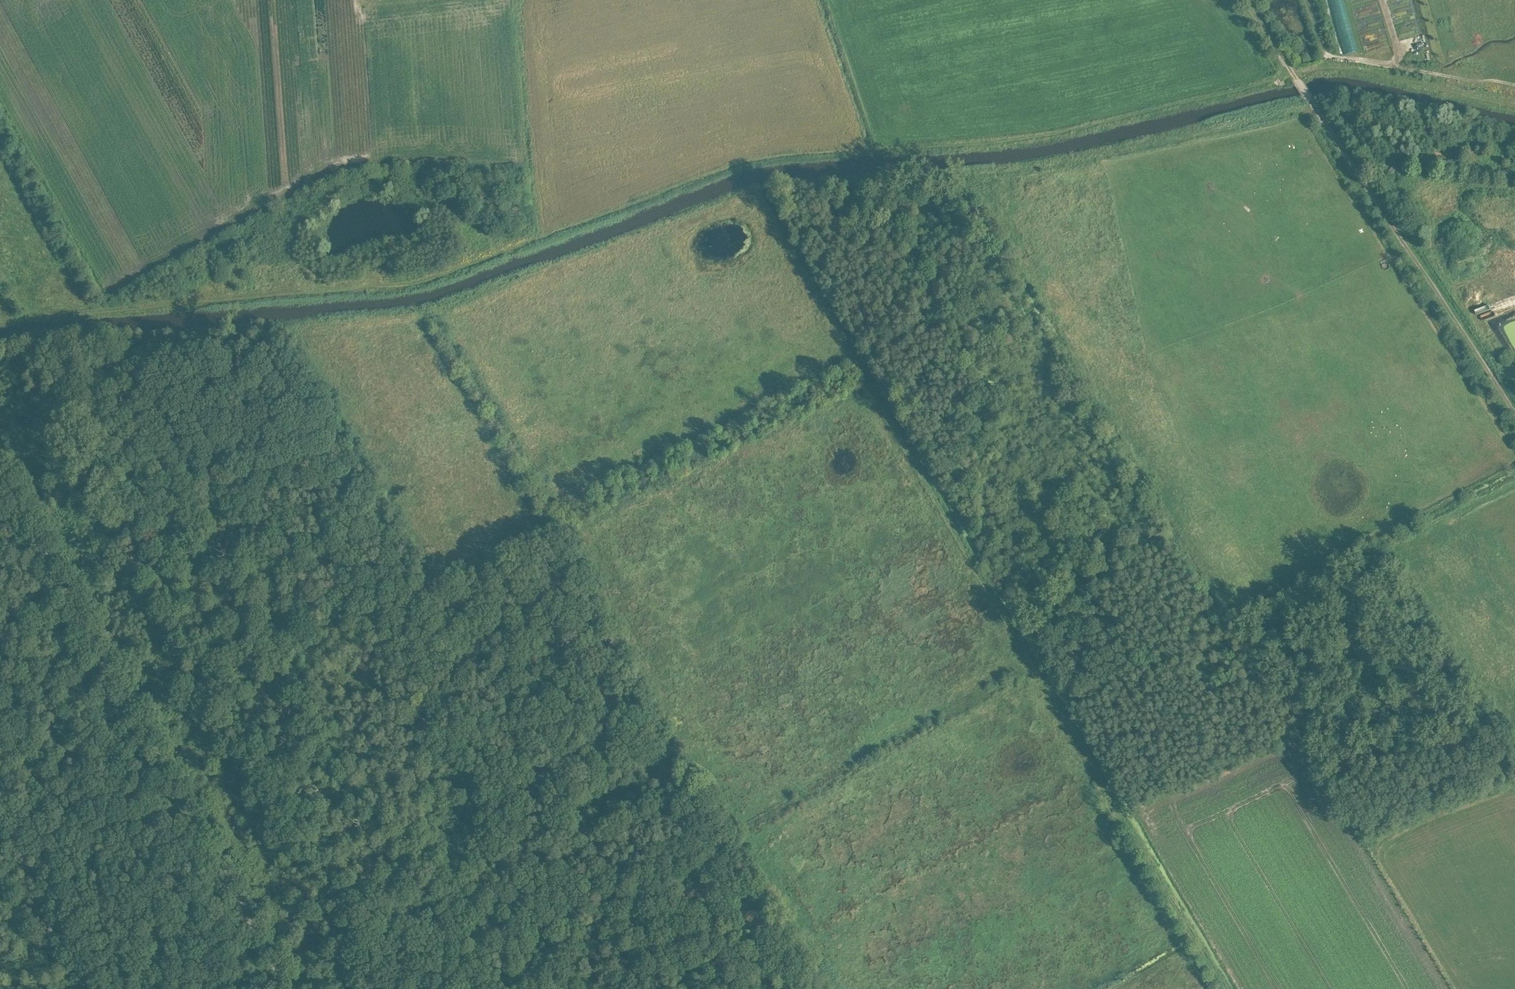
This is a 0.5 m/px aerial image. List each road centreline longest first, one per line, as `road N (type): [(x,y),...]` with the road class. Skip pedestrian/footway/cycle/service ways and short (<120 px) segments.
road 1 (unclassified): [(290,988),(0,475)]
road 2 (track): [(1514,413),(1297,78)]

